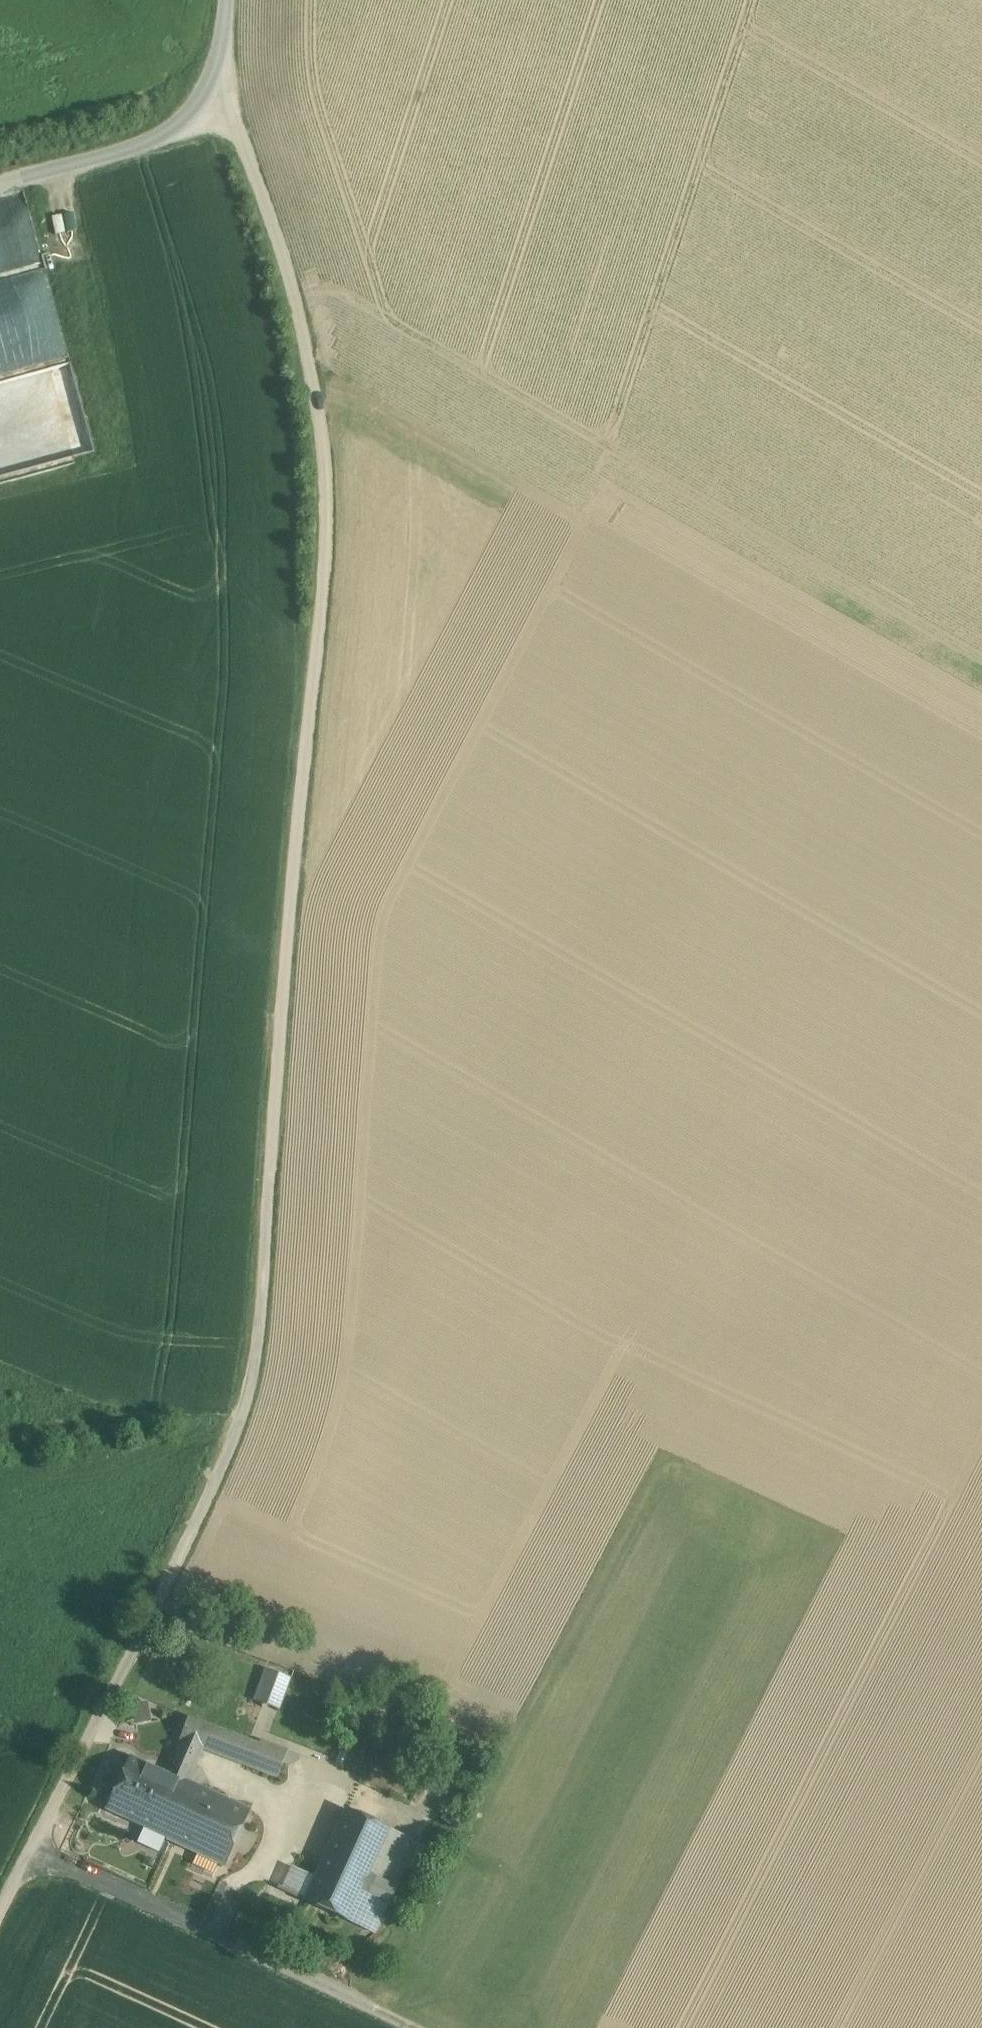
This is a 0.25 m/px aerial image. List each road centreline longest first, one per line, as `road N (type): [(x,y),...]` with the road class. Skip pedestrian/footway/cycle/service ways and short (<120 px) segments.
road 1 (unclassified): [(232,0),(228,96),(251,151),(318,400),(326,570),(258,1324),(234,1437),(0,1920)]
road 2 (track): [(39,1842),(429,2027)]

